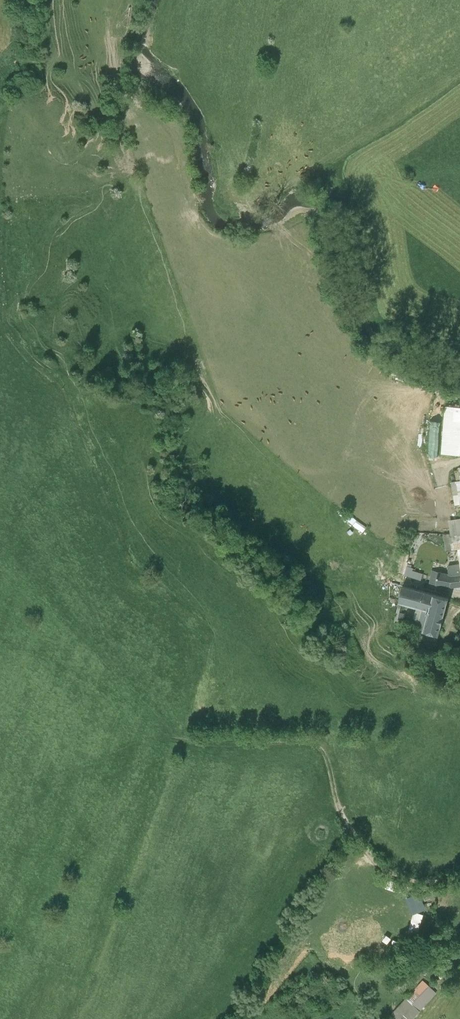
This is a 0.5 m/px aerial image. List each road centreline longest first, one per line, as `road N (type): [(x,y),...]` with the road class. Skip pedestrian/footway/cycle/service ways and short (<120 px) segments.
road 1 (track): [(334,792),(384,868),(405,881),(459,875)]

